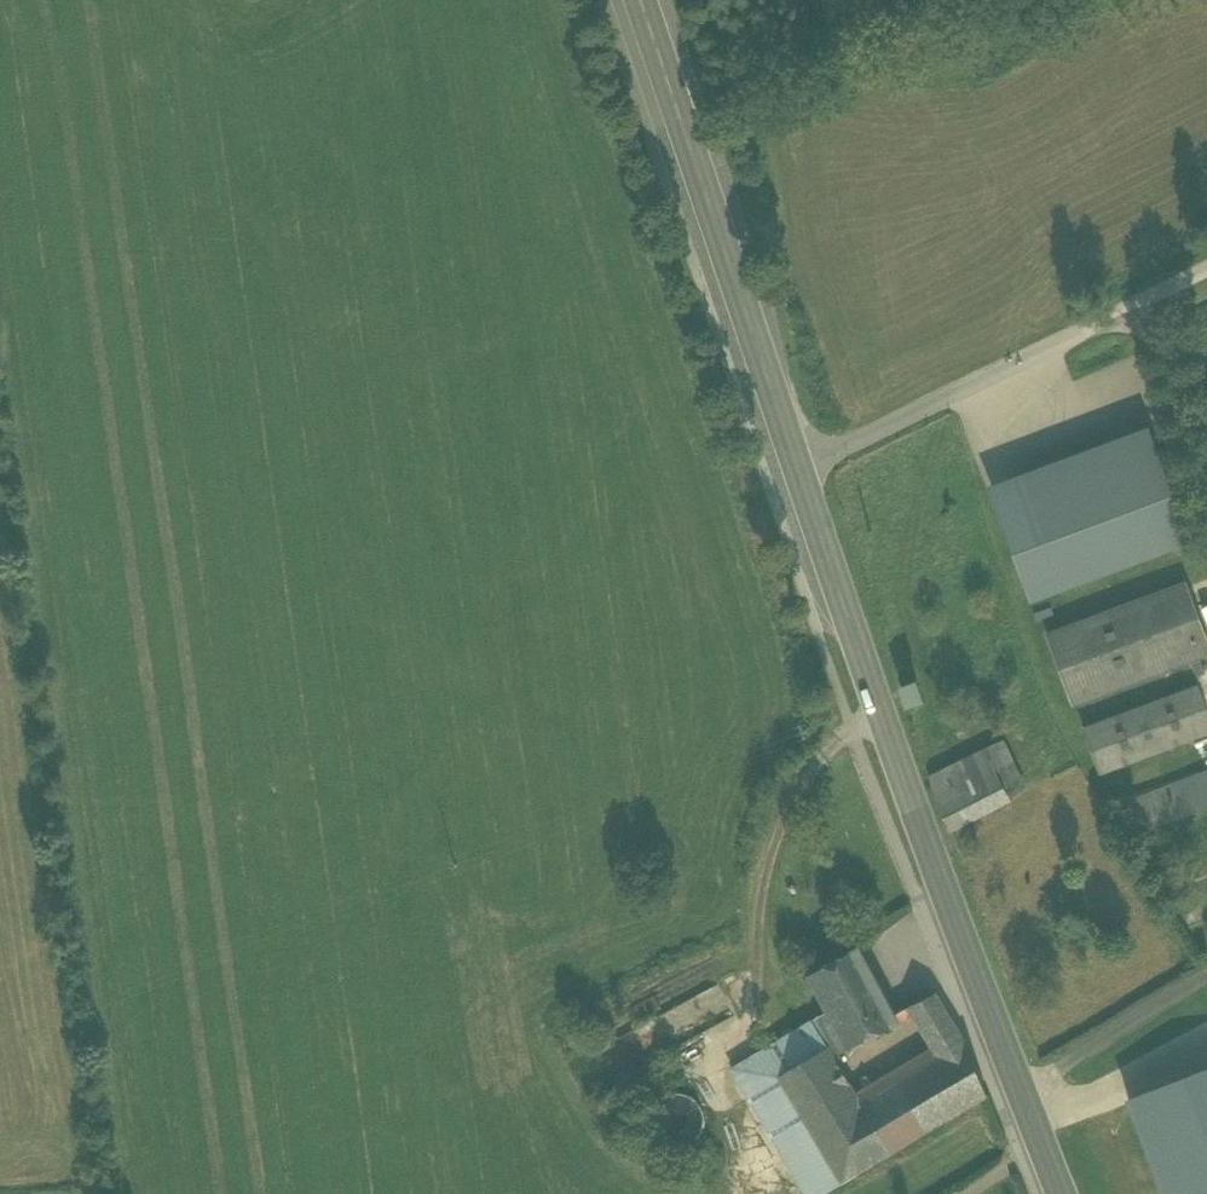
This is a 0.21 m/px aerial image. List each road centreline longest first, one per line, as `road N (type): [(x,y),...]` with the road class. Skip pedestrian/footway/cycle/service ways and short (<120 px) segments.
road 1 (secondary): [(1061,1193),(797,465)]
road 2 (secondary): [(641,0),(797,465)]
road 3 (unclassified): [(797,465),(911,418),(1206,269)]
road 4 (track): [(773,846),(852,728),(880,708)]
road 5 (track): [(1149,297),(1206,461)]

